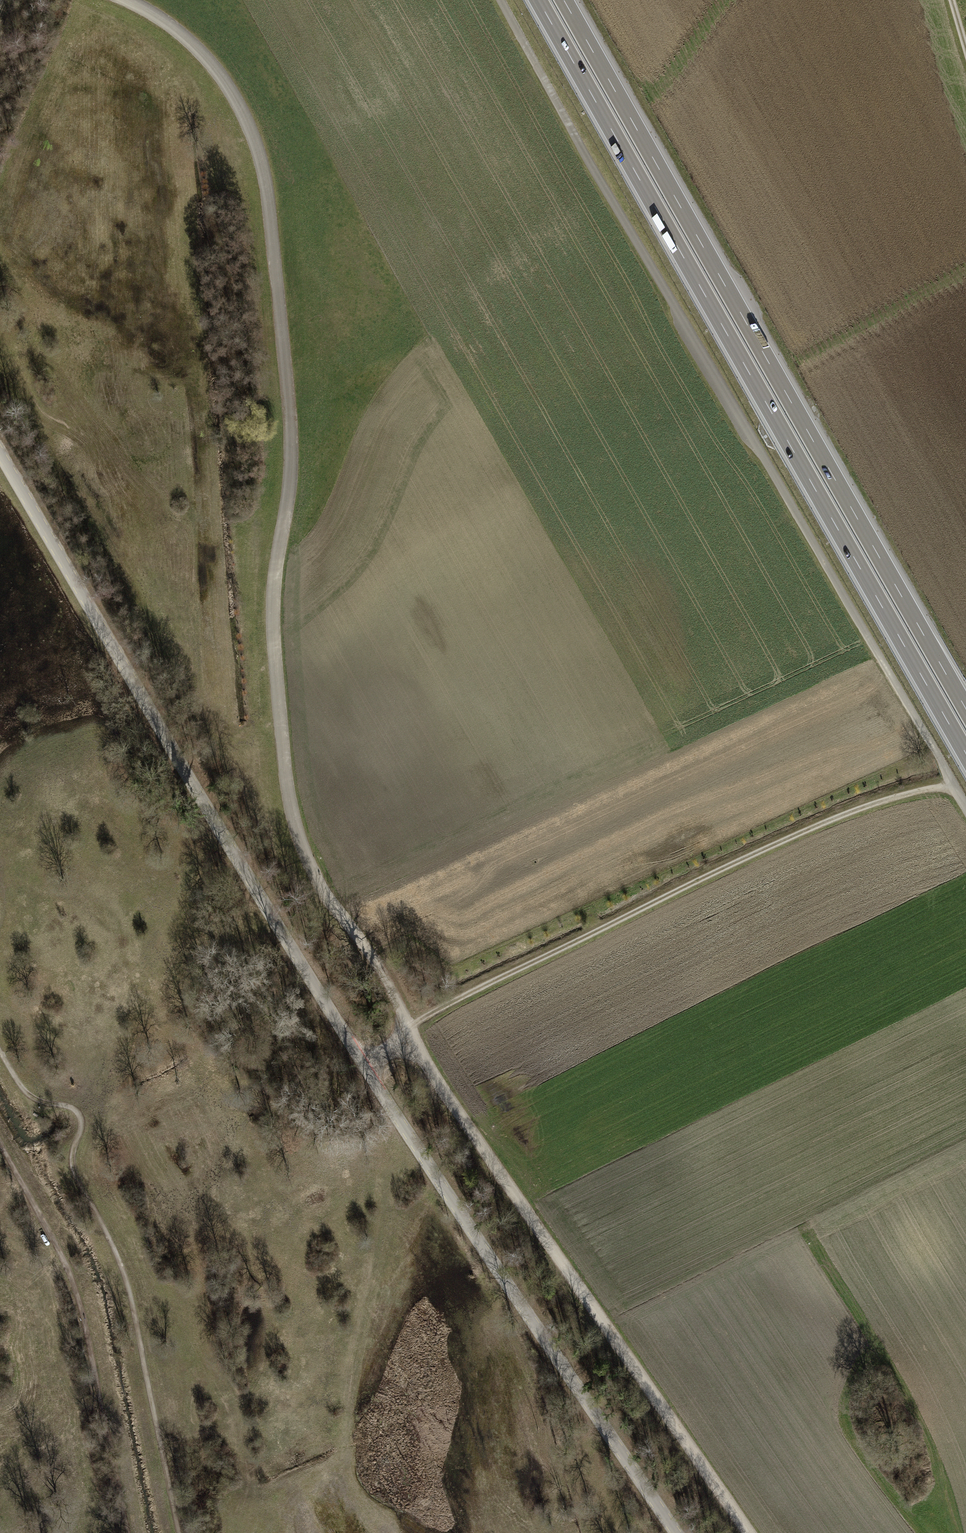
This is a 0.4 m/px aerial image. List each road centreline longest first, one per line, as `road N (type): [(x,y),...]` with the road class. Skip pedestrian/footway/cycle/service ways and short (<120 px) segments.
road 1 (unclassified): [(750,1532),(493,1162),(309,865),(285,796),(280,728),(271,596),(287,412),(259,161),(207,62),(161,18),(125,0)]
road 2 (unclassified): [(0,453),(365,1065),(678,1532)]
road 3 (motorway): [(538,0),(965,754)]
road 4 (motorway): [(965,708),(565,0)]
road 5 (track): [(409,1032),(428,1014),(794,835),(869,805),(954,786)]
road 6 (track): [(0,1050),(22,1088),(77,1113),(76,1178),(127,1293),(176,1532)]
road 7 (track): [(0,1143),(67,1264),(129,1532)]
road 8 (track): [(965,274),(804,359)]
road 9 (track): [(723,0),(650,101)]

